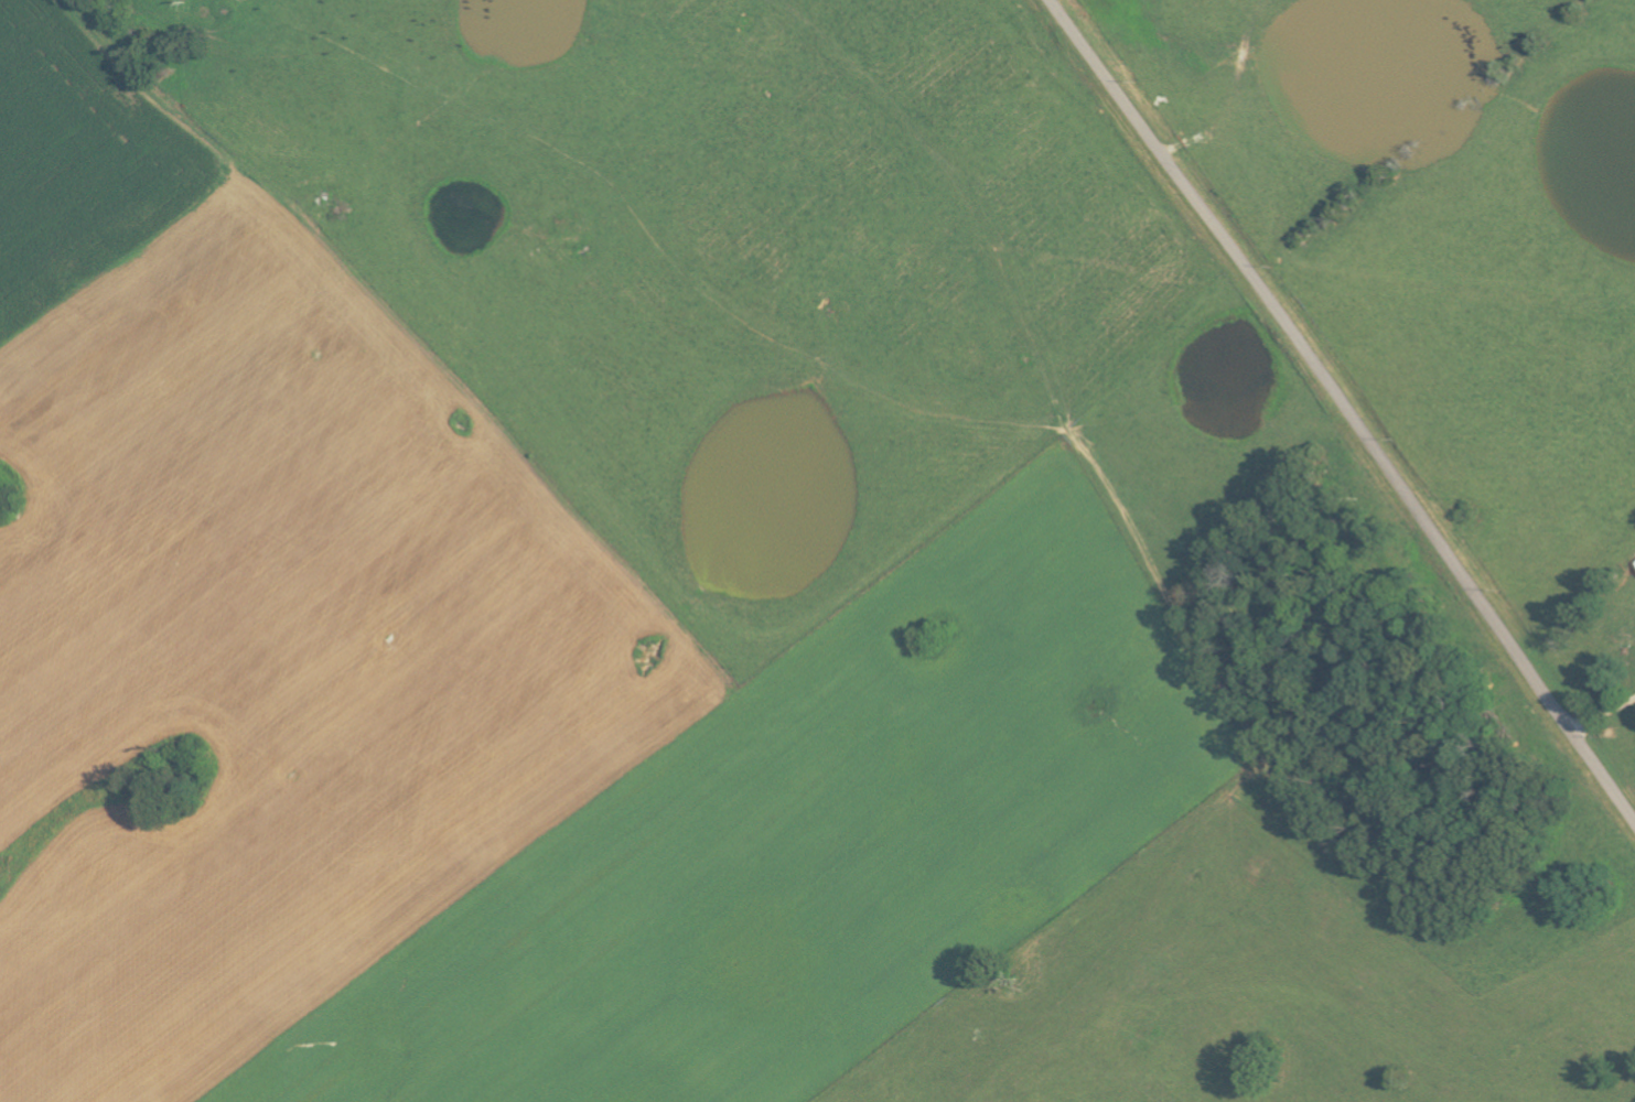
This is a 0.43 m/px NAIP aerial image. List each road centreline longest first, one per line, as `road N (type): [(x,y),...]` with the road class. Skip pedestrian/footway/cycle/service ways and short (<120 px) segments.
road 1 (residential): [(1634,820),(1051,0)]

